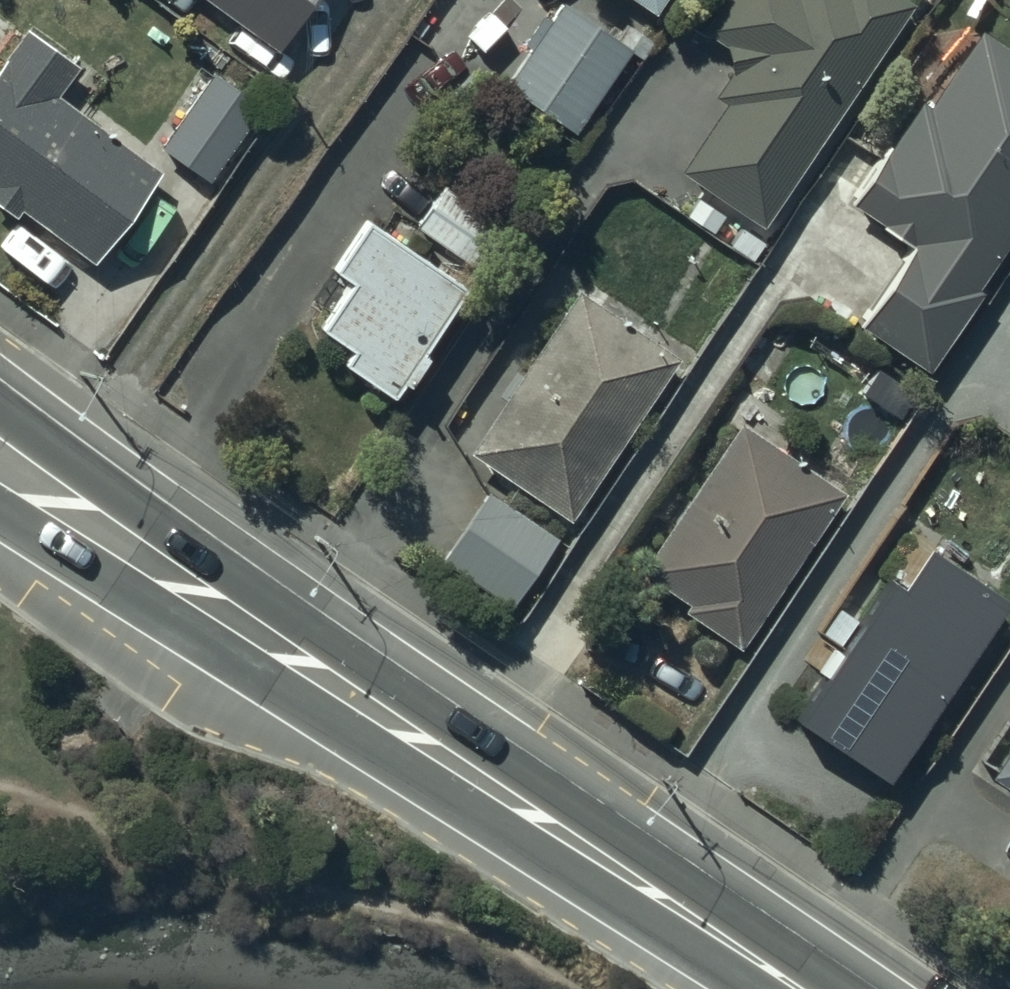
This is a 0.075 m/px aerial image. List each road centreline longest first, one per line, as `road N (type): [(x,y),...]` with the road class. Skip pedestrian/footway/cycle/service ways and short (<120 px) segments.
road 1 (secondary): [(175,582),(796,988)]
road 2 (secondary): [(0,405),(87,472),(175,582)]
road 3 (secondary): [(175,582),(35,534),(0,512)]

